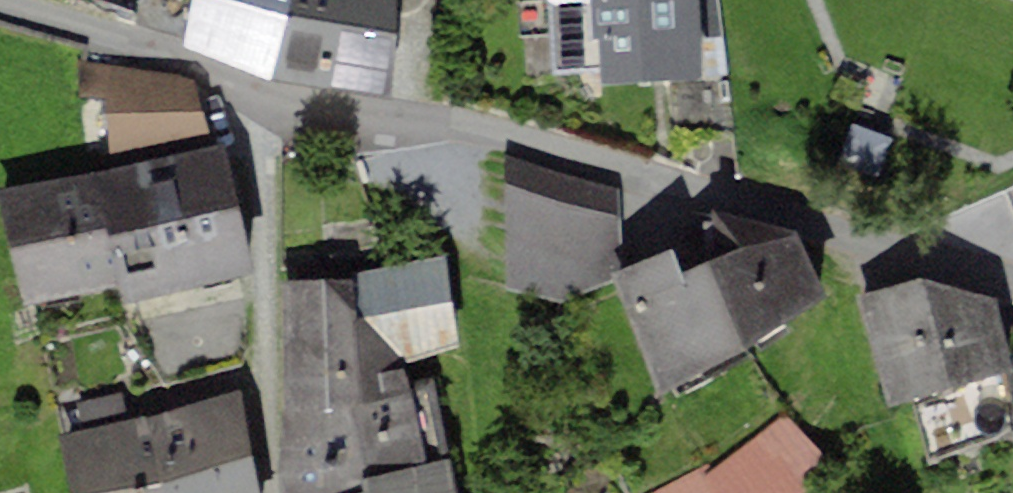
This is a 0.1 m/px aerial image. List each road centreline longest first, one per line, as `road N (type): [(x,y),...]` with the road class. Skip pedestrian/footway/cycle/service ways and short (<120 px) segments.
road 1 (residential): [(248,82),(1012,263)]
road 2 (residential): [(270,492),(248,82)]
road 3 (residential): [(0,0),(248,82)]

